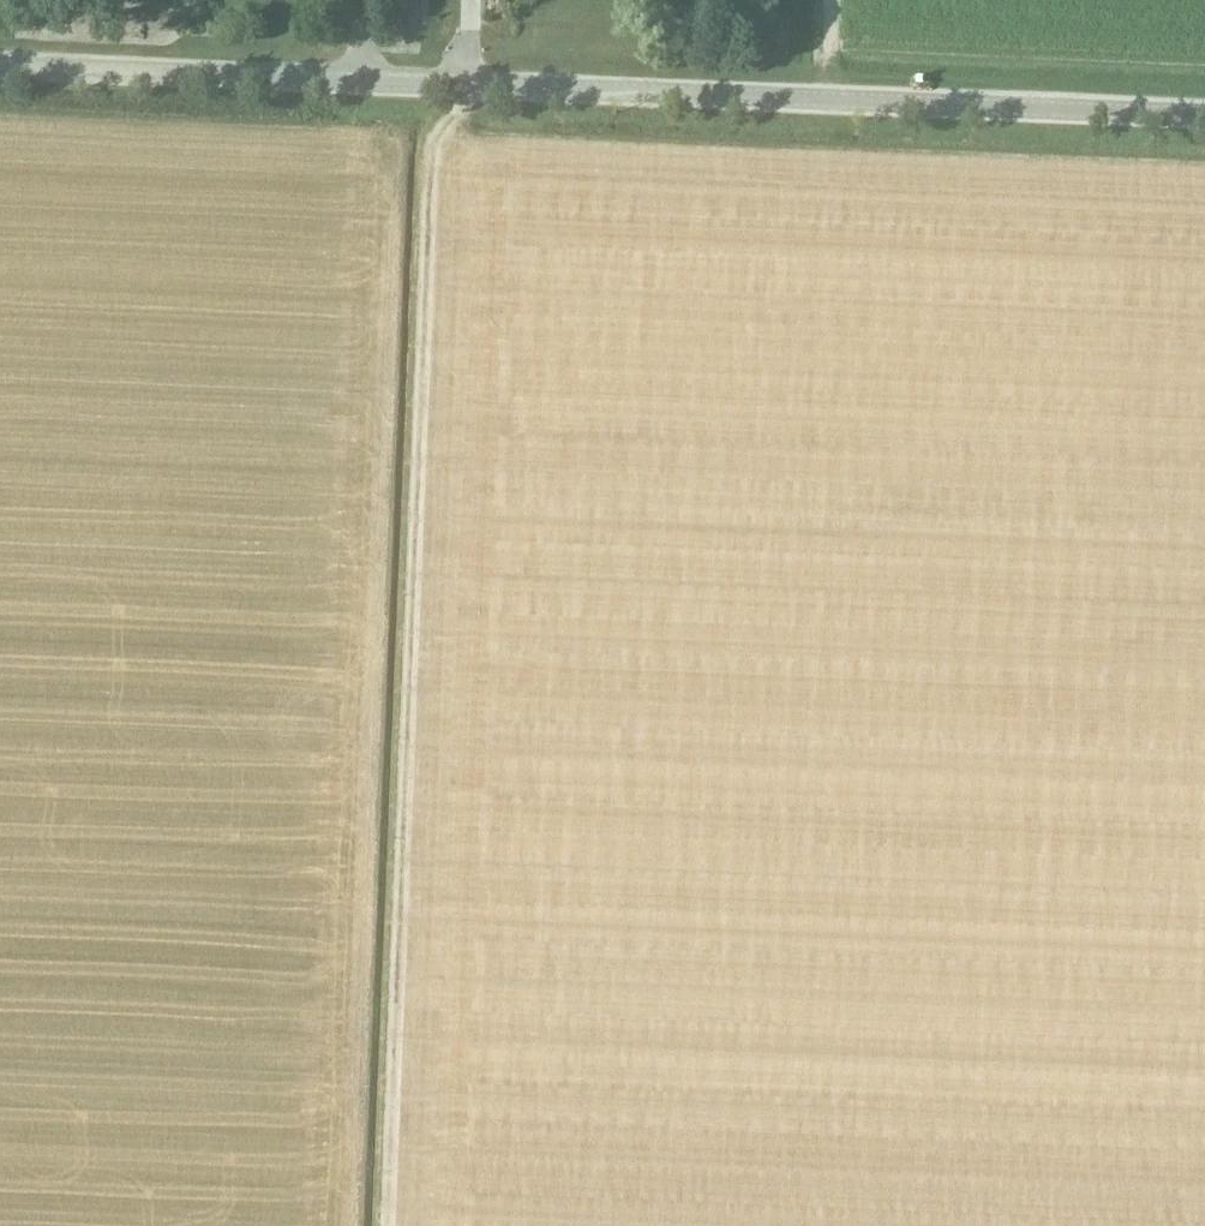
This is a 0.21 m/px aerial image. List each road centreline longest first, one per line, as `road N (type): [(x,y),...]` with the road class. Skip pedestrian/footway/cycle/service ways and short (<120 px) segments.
road 1 (unclassified): [(0,67),(1204,116)]

